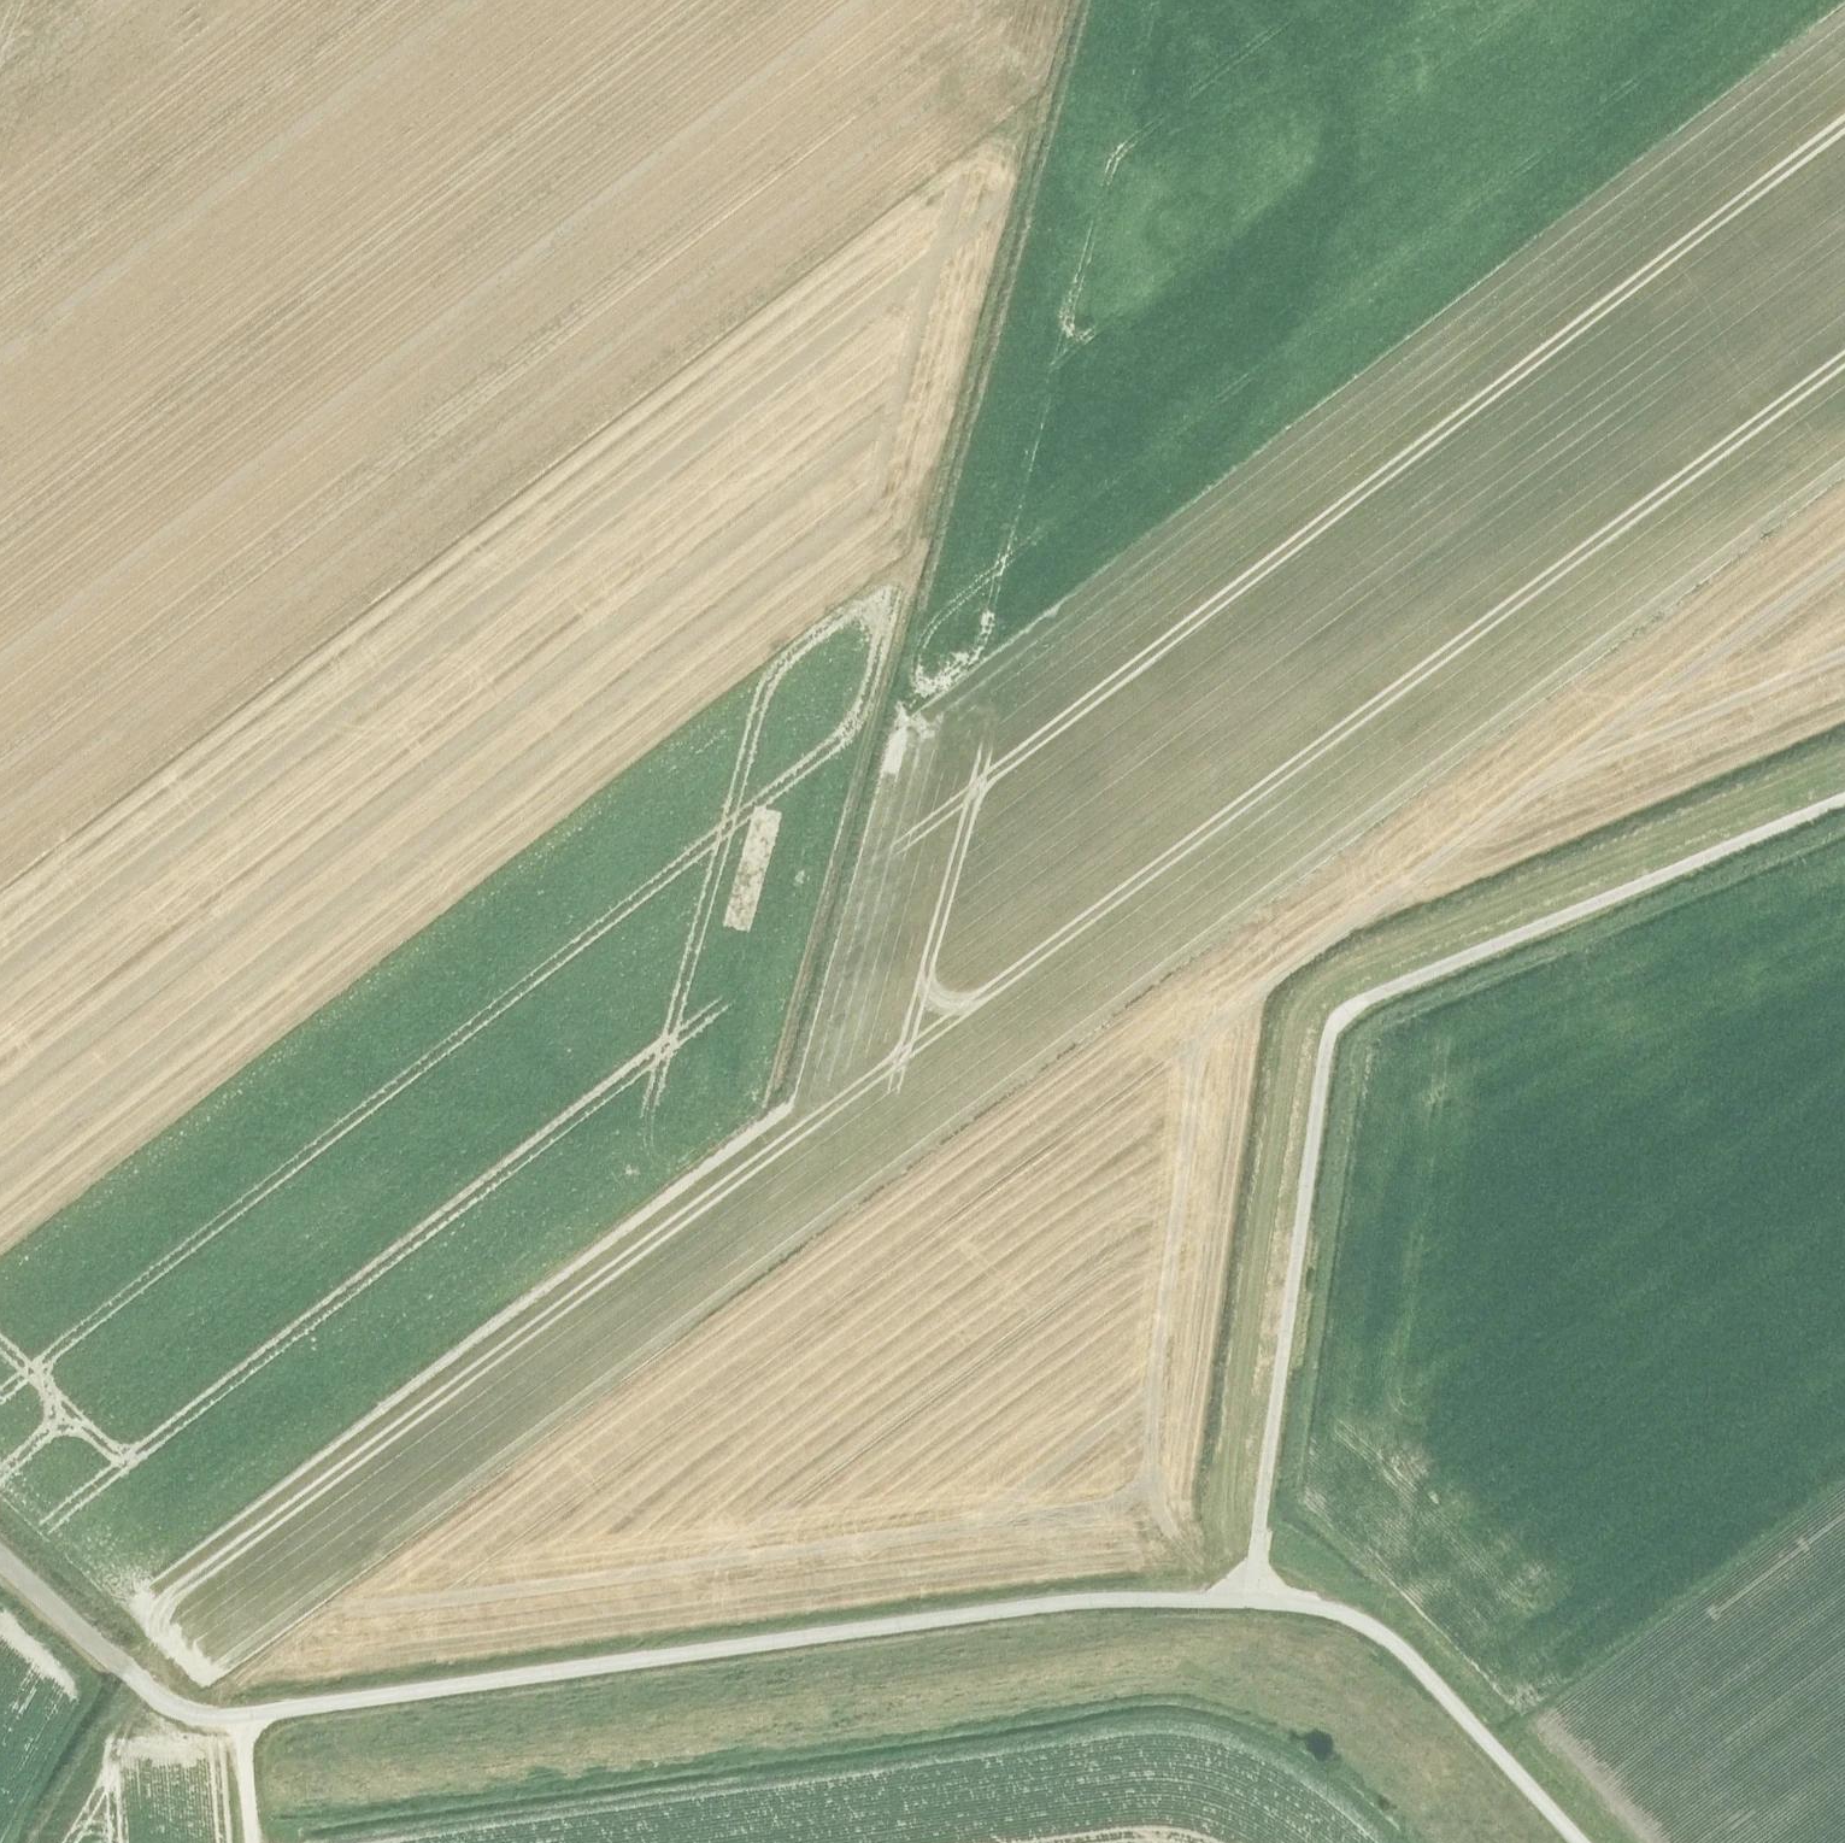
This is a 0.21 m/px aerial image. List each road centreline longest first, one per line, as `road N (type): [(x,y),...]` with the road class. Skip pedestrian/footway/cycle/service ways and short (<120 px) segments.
road 1 (unclassified): [(1844,795),(1362,999),(1335,1023),(1252,1599)]
road 2 (unclassified): [(1252,1599),(1108,1599),(986,1610),(244,1715)]
road 3 (unclassified): [(1582,1842),(1401,1647),(1332,1607),(1252,1599)]
road 4 (track): [(120,1662),(0,1553)]
road 5 (unclassified): [(244,1715),(202,1715),(163,1698),(120,1662)]
road 6 (unclassified): [(244,1715),(255,1842)]

